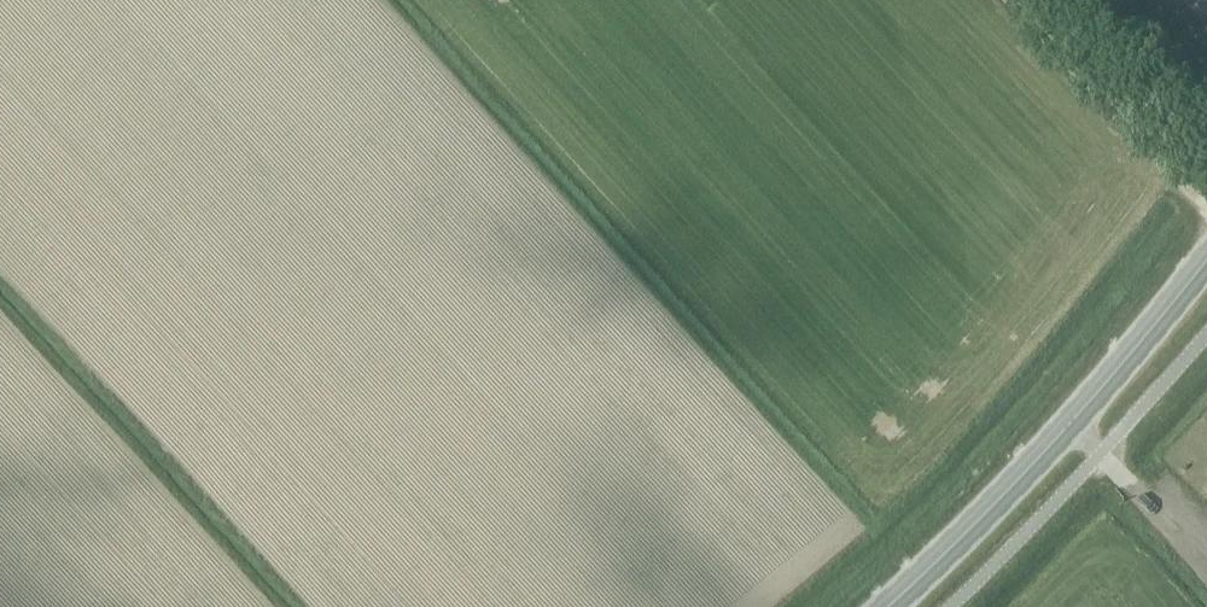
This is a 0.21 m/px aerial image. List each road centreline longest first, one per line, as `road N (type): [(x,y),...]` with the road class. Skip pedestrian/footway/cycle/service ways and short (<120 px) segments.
road 1 (primary): [(884,606),(1088,399),(1206,258)]

